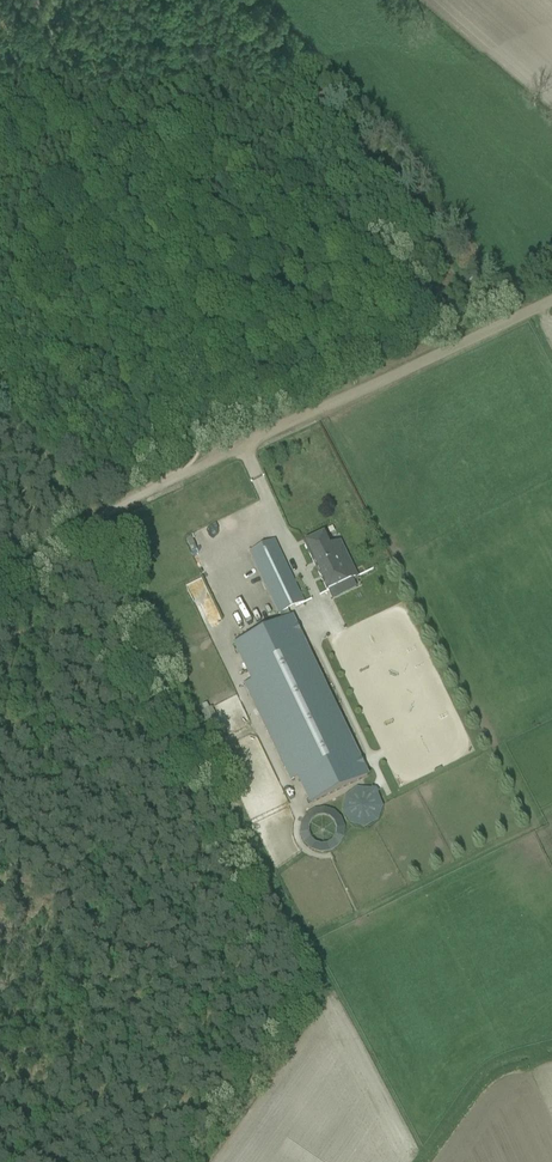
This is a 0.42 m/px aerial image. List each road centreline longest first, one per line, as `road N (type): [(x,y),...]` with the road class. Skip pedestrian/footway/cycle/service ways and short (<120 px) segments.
road 1 (track): [(83,532),(314,977),(185,1161)]
road 2 (track): [(219,457),(185,119),(188,0)]
road 3 (track): [(551,301),(219,457)]
road 4 (track): [(83,532),(0,385)]
road 5 (track): [(83,532),(219,457)]

